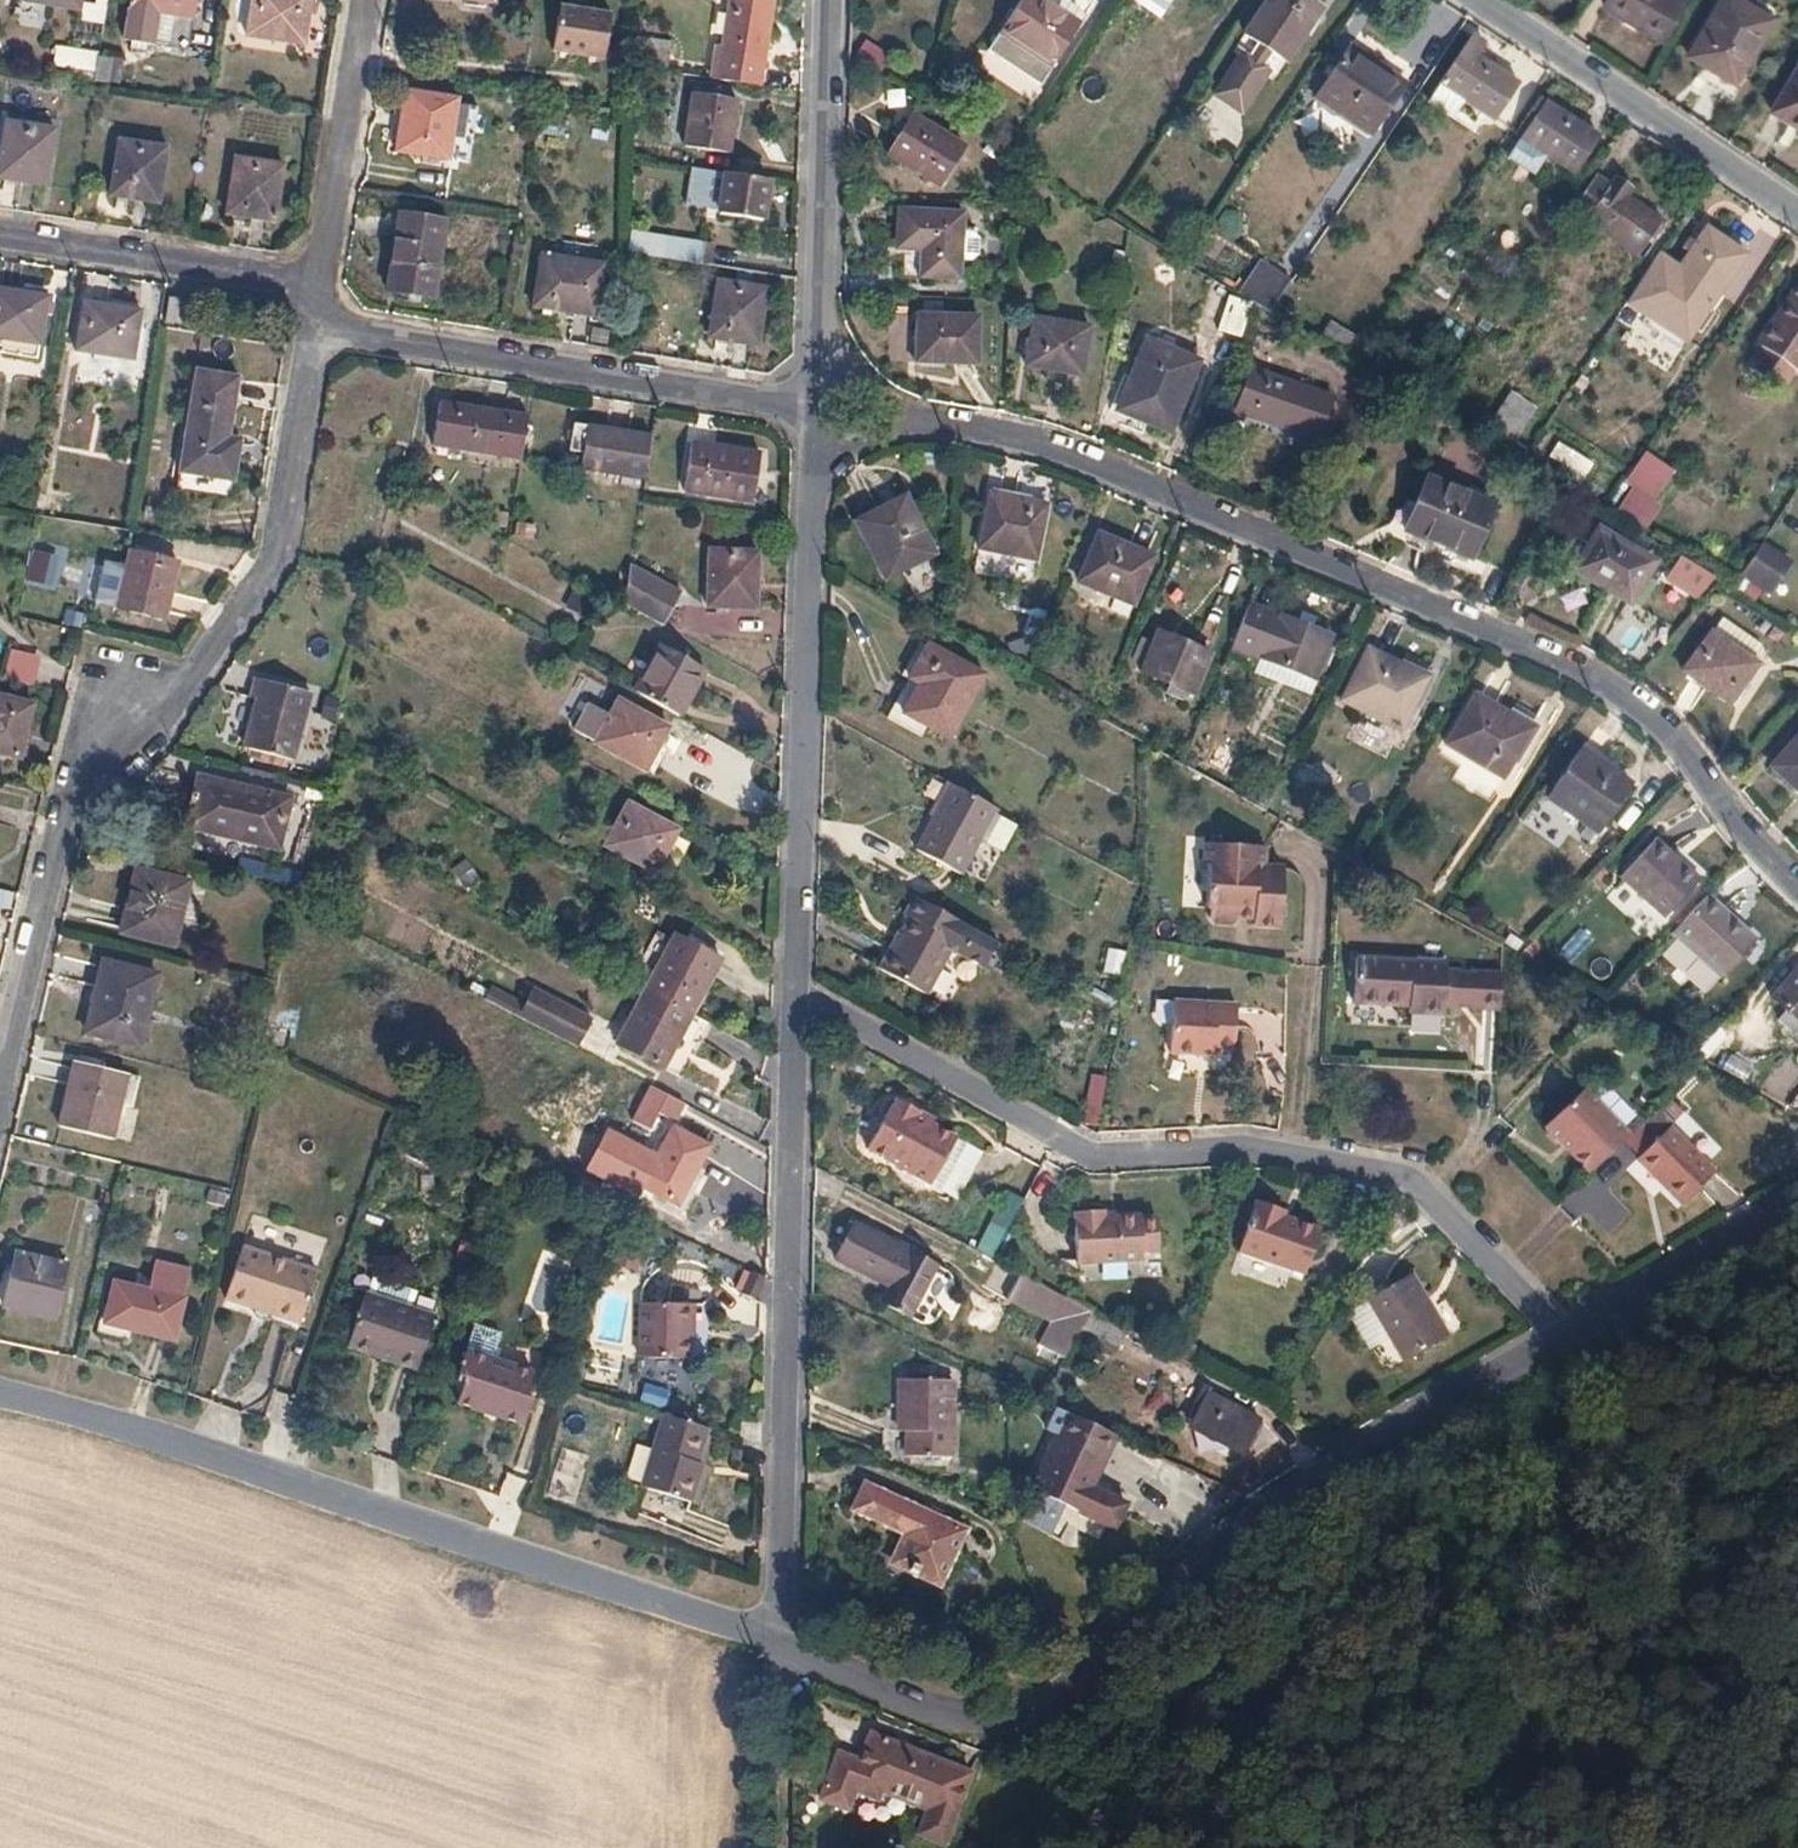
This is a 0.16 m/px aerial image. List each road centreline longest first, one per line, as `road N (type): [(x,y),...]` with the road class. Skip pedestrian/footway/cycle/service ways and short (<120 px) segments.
road 1 (residential): [(817,407),(1022,437),(1576,669),(1669,735),(1797,878)]
road 2 (residential): [(776,1643),(969,1718),(1009,1719),(1053,1691),(1286,1490),(1563,1340)]
road 3 (residential): [(795,991),(1094,1154),(1235,1149),(1302,1155),(1409,1182),(1563,1340)]
road 4 (residential): [(314,326),(275,554),(186,681),(65,812),(0,1088)]
road 5 (residential): [(0,1391),(776,1643)]
road 6 (residential): [(776,1643),(795,991)]
road 7 (residential): [(795,991),(817,407)]
road 8 (residential): [(314,326),(817,407)]
road 9 (residential): [(817,407),(824,0)]
road 10 (residential): [(1479,0),(1797,210)]
road 11 (residential): [(0,233),(313,282)]
road 12 (residential): [(359,0),(313,282)]
road 13 (residential): [(1563,1340),(1797,1202)]
road 14 (residential): [(772,1825),(776,1643)]

